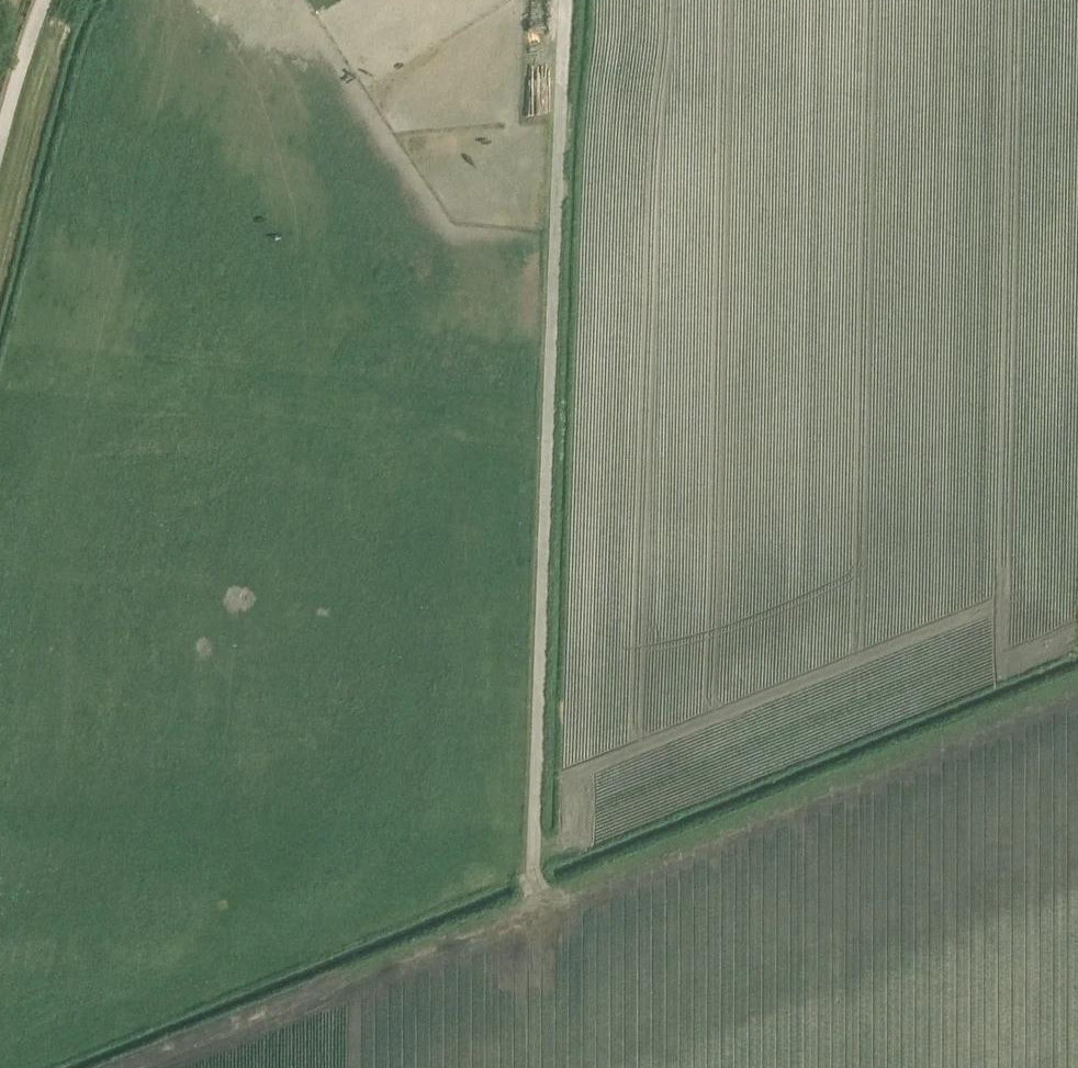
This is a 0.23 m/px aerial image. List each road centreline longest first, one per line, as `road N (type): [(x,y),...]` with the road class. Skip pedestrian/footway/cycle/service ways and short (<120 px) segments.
road 1 (track): [(0,129),(40,0)]

